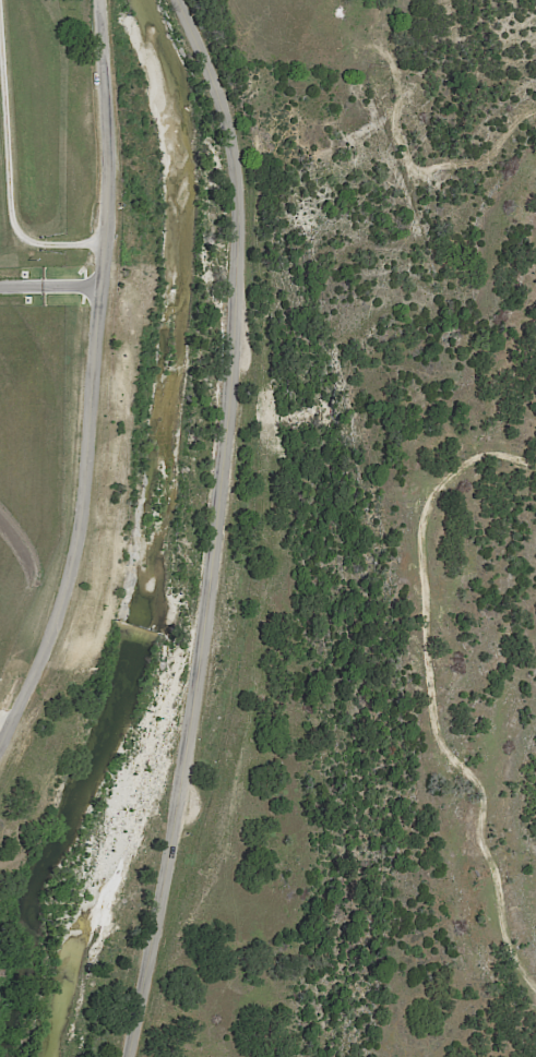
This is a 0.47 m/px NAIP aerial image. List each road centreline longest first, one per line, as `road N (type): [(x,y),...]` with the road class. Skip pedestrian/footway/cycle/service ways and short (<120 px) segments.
road 1 (tertiary): [(126,1056),(186,732),(240,297),(240,209),(225,110),(181,0)]
road 2 (tertiary): [(101,0),(110,185),(79,504),(45,645),(0,742)]

